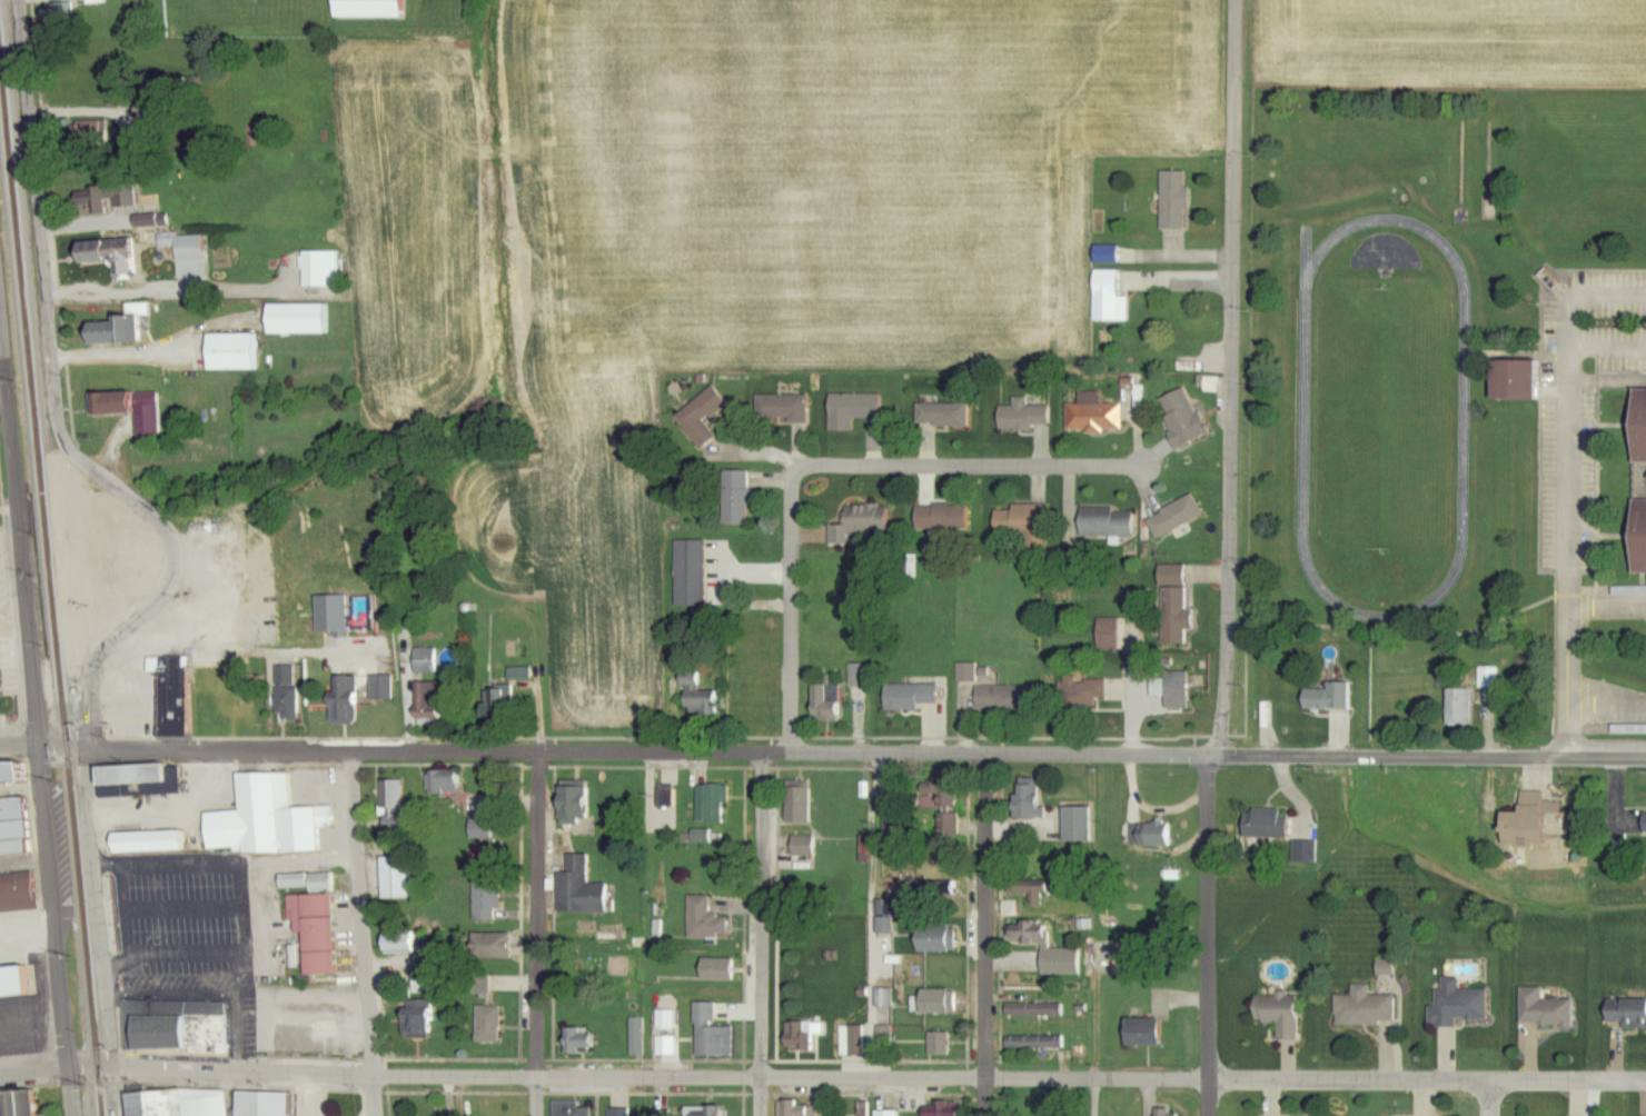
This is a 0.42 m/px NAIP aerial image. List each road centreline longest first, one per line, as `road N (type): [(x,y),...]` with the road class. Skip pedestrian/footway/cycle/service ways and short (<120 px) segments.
road 1 (residential): [(93,744),(1490,755)]
road 2 (residential): [(93,744),(101,648),(165,596),(181,560),(175,541),(129,491),(73,444),(67,425),(21,0)]
road 3 (residential): [(75,1115),(0,312)]
road 4 (residential): [(1219,753),(1234,574),(1242,0)]
road 5 (residential): [(1212,1076),(541,1074)]
road 6 (residential): [(0,1072),(128,1065),(541,1074)]
road 7 (residential): [(1570,755),(1570,302),(1645,302)]
road 8 (residential): [(1212,1076),(1645,1078)]
road 9 (residential): [(93,744),(95,864),(117,1115)]
road 10 (residential): [(376,1115),(355,746)]
road 11 (residential): [(540,1115),(541,747)]
road 12 (residential): [(763,1115),(760,749)]
road 13 (residential): [(990,1115),(991,751)]
road 14 (residential): [(1213,1115),(1207,753)]
road 15 (residential): [(824,466),(1148,466)]
road 16 (residential): [(790,749),(792,481),(797,469),(824,466)]
road 17 (residential): [(1645,755),(1490,755)]

